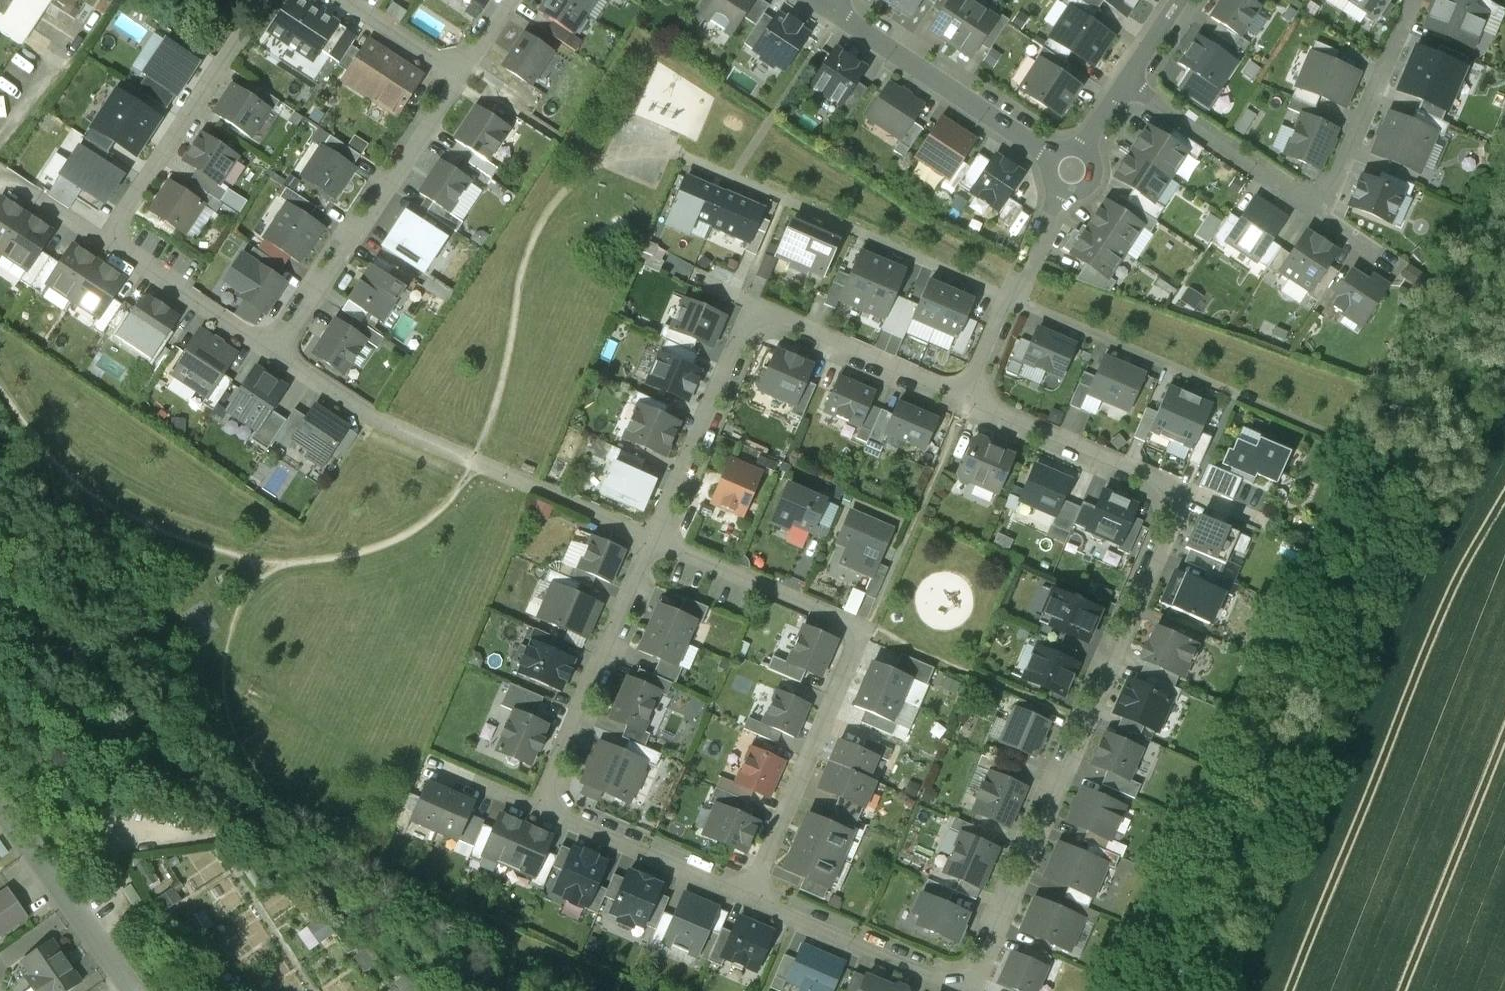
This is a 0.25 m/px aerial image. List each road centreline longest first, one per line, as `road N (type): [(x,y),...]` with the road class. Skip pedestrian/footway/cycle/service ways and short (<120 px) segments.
road 1 (residential): [(1170,491),(1154,549),(955,988)]
road 2 (residential): [(122,232),(129,249),(175,280),(275,329),(294,318),(344,228),(463,58)]
road 3 (residential): [(744,893),(841,690),(855,639),(821,611),(661,538)]
road 4 (residential): [(548,804),(661,538)]
road 5 (residential): [(265,0),(122,232)]
road 6 (residential): [(830,6),(1048,151)]
road 7 (residential): [(661,538),(762,309)]
road 8 (residential): [(1308,203),(1365,123),(1426,0)]
road 9 (residential): [(744,893),(955,988)]
road 10 (residential): [(1059,194),(964,400)]
road 11 (residential): [(964,400),(1170,491)]
road 12 (residential): [(1125,73),(1308,203)]
road 13 (residential): [(762,309),(964,400)]
road 14 (residential): [(548,804),(744,893)]
road 15 (residential): [(122,232),(102,232),(12,180)]

